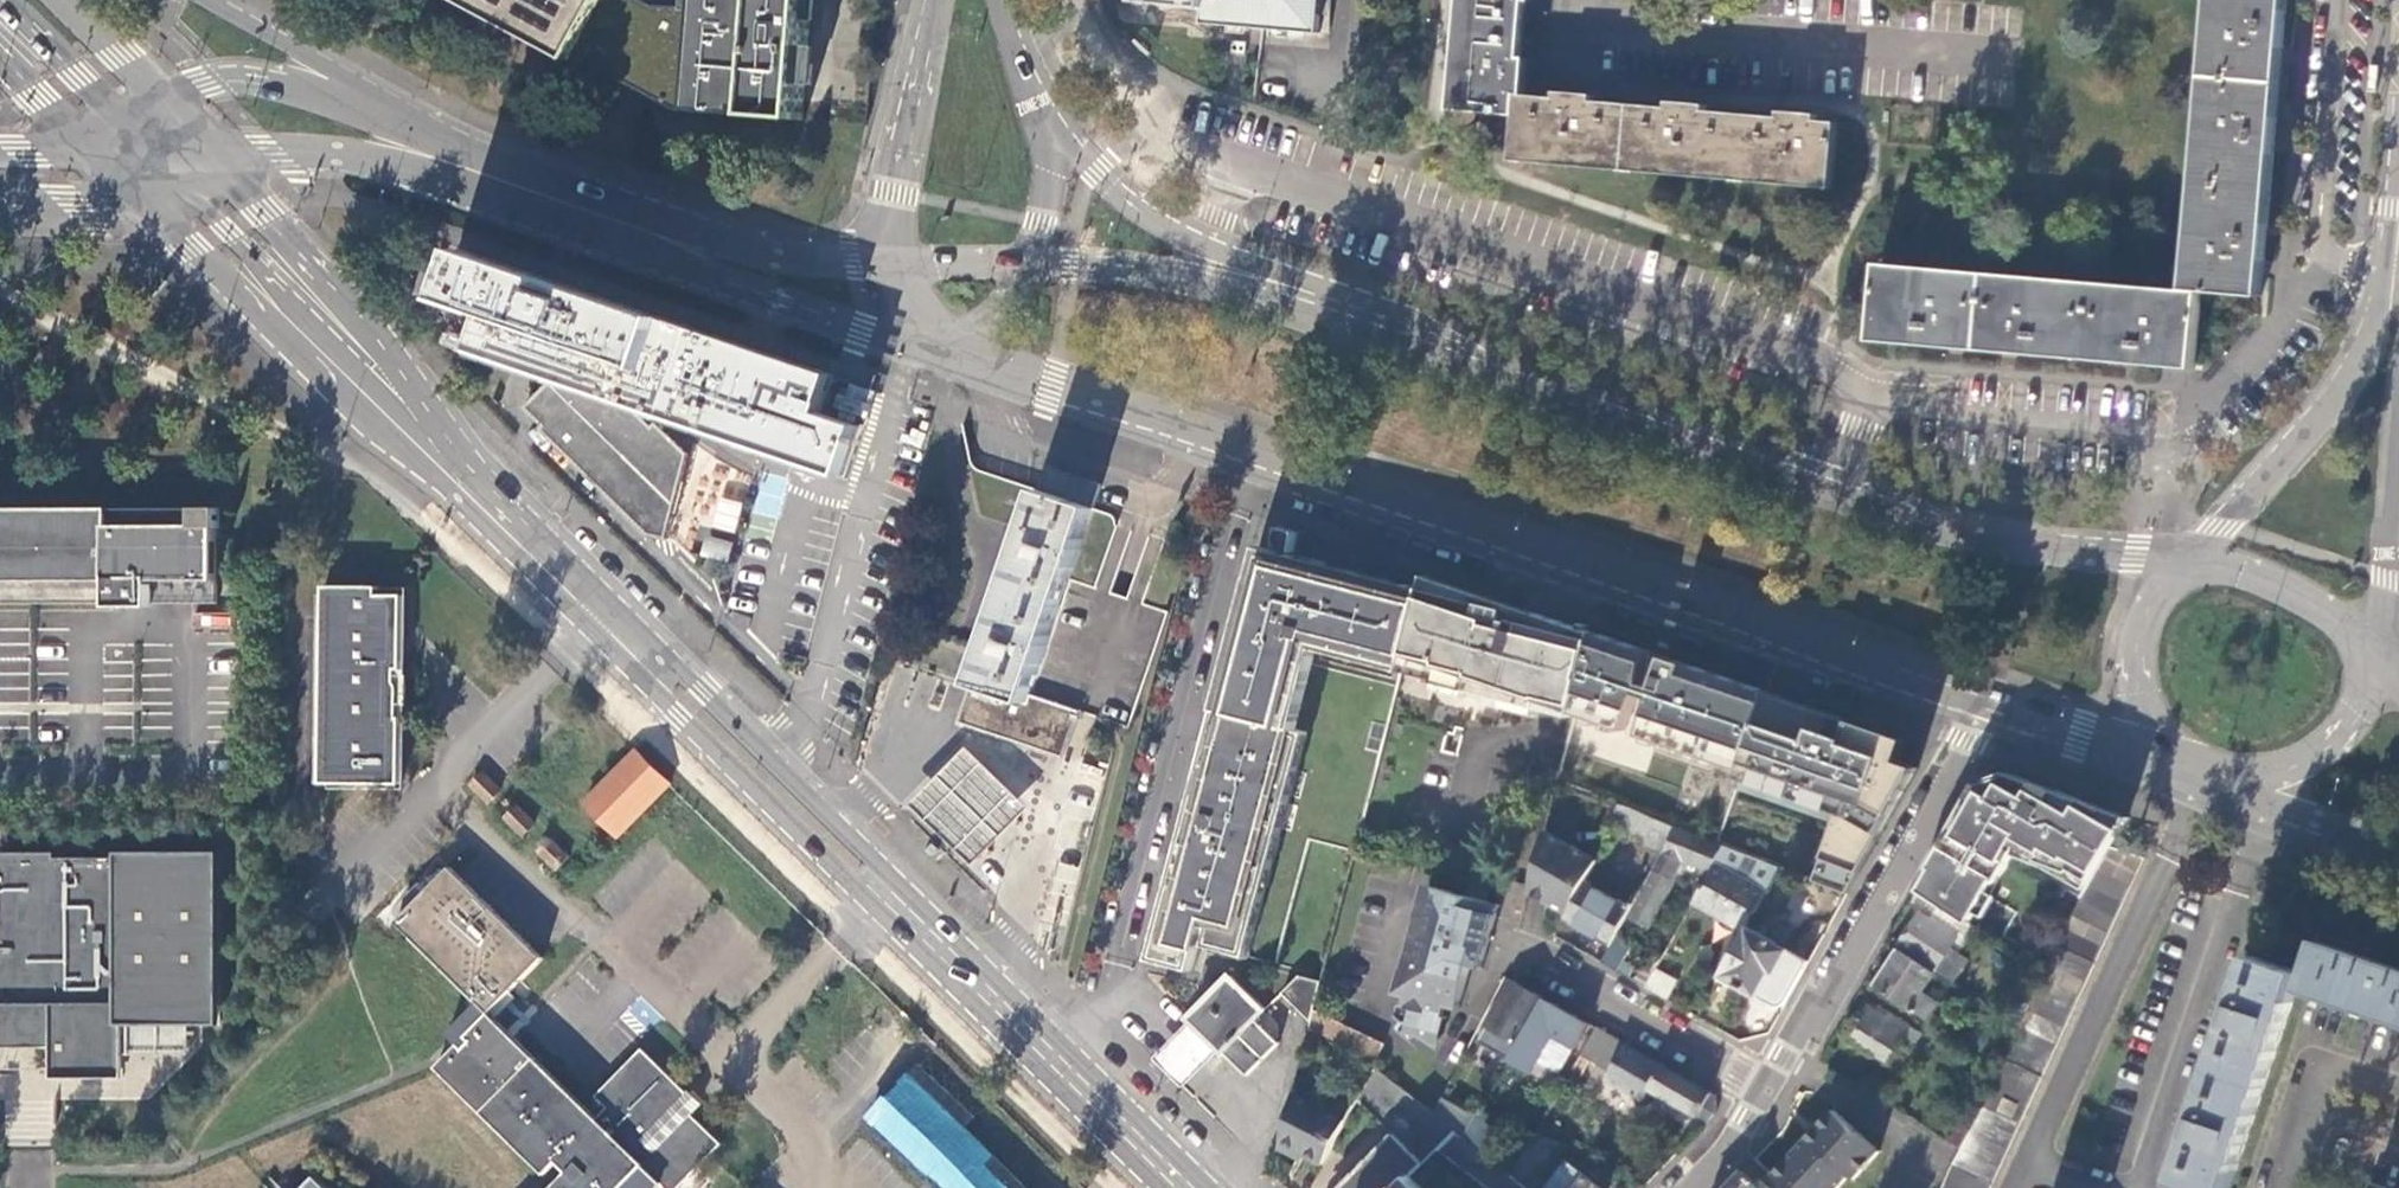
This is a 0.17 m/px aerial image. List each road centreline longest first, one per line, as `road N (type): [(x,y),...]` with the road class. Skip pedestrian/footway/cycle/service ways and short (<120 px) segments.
road 1 (primary): [(114,172),(457,495),(1157,1187)]
road 2 (secondary): [(916,348),(1257,449),(1997,703)]
road 3 (primary): [(1205,1187),(838,817),(482,483)]
road 4 (secondary): [(2189,562),(1975,536),(1832,493),(1277,287)]
road 5 (secondary): [(217,165),(352,158),(436,179),(916,348)]
road 6 (secondary): [(896,262),(801,261),(405,114)]
road 7 (primary): [(482,483),(208,211),(114,172)]
road 8 (residential): [(1563,0),(1562,12),(1585,40),(2008,74)]
road 9 (residential): [(1997,703),(1773,1088)]
road 10 (tertiary): [(2398,195),(2373,347),(2358,380),(2189,562)]
road 11 (primary): [(482,483),(356,308),(217,165)]
road 12 (residential): [(1773,1088),(1512,945)]
road 13 (secondary): [(939,0),(898,193),(896,262)]
road 14 (secondary): [(1277,287),(1148,214),(1056,143)]
road 15 (secondary): [(405,114),(295,82),(223,71),(166,107)]
road 16 (secondary): [(2189,562),(2146,616),(2137,667),(2155,729),(2206,776)]
road 17 (secondary): [(1277,287),(1034,264)]
road 18 (secondary): [(2206,776),(2250,777),(2329,748),(2390,652)]
road 19 (secondary): [(405,114),(197,0)]
road 20 (secondary): [(2390,652),(2295,596),(2189,562)]
road 21 (secondary): [(1997,703),(2206,776)]
road 22 (secondary): [(2206,776),(2398,849)]
road 23 (primary): [(4,0),(143,133)]
road 24 (tertiary): [(2390,652),(2398,473)]
road 25 (primary): [(0,54),(114,172)]
road 26 (secondary): [(1056,143),(1021,77),(999,0)]
road 27 (secondary): [(916,348),(980,321),(1034,264)]
road 28 (primary): [(166,107),(65,0)]
road 29 (secondary): [(1034,264),(896,262)]
road 30 (residential): [(1773,1088),(1693,1187)]
road 31 (secondary): [(1034,264),(1056,143)]

